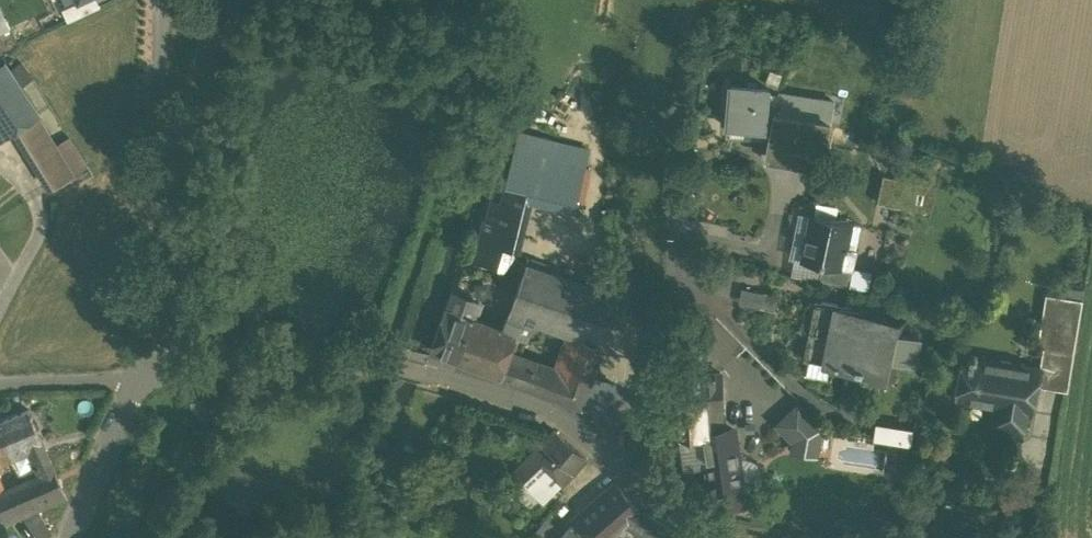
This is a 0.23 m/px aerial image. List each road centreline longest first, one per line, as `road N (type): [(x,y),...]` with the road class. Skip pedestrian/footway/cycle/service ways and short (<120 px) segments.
road 1 (residential): [(144,375),(422,375),(580,434),(710,537)]
road 2 (residential): [(190,151),(167,309),(144,375)]
road 3 (residential): [(0,316),(47,220),(43,194),(0,160)]
road 4 (residential): [(144,375),(73,537)]
road 5 (residential): [(162,0),(168,139),(190,151)]
road 6 (residential): [(242,0),(205,82),(190,151)]
road 7 (residential): [(0,386),(144,375)]

